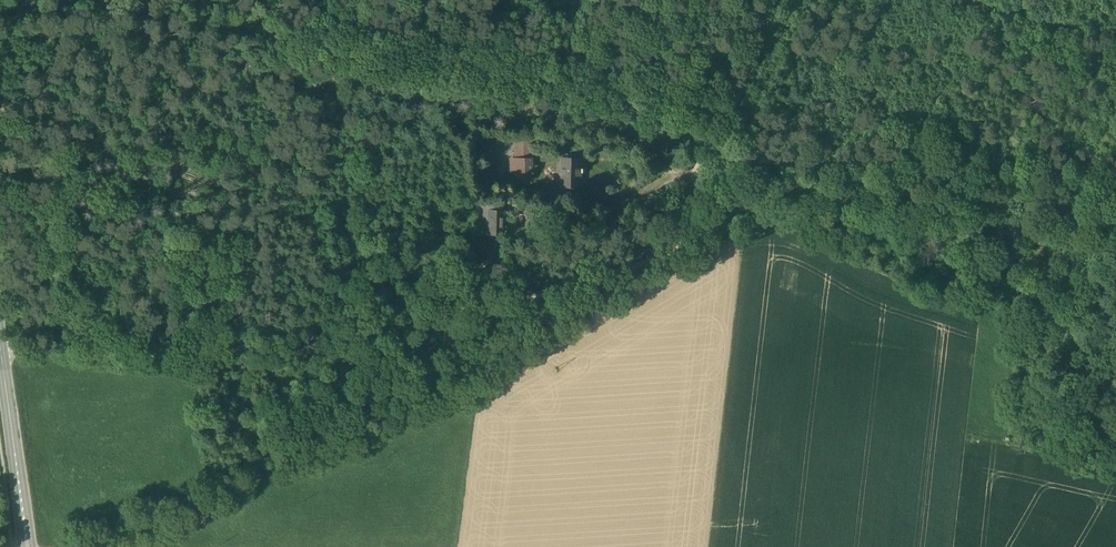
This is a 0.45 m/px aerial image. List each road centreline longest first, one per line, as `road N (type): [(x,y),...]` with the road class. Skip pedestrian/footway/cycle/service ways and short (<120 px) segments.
road 1 (secondary): [(0,334),(27,546)]
road 2 (track): [(965,0),(1115,39)]

